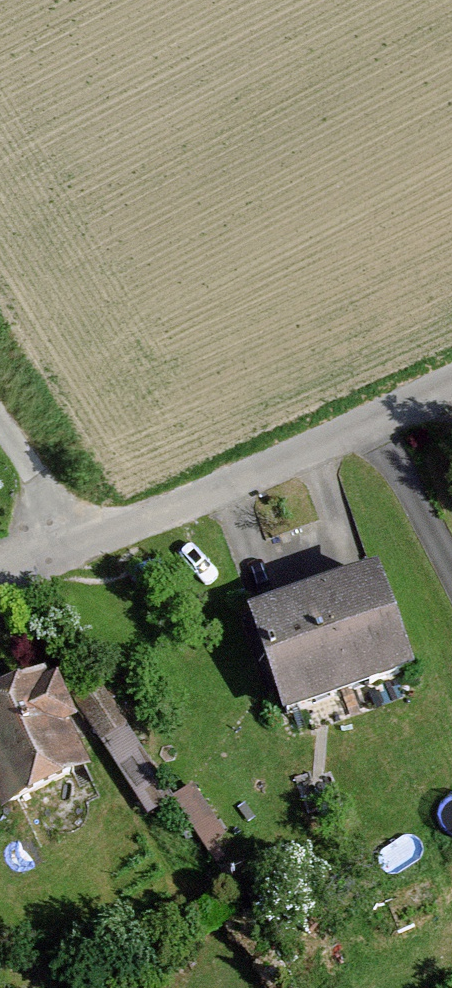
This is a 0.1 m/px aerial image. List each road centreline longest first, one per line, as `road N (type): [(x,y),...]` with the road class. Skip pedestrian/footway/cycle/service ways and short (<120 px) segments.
road 1 (residential): [(451,387),(348,439),(57,544)]

